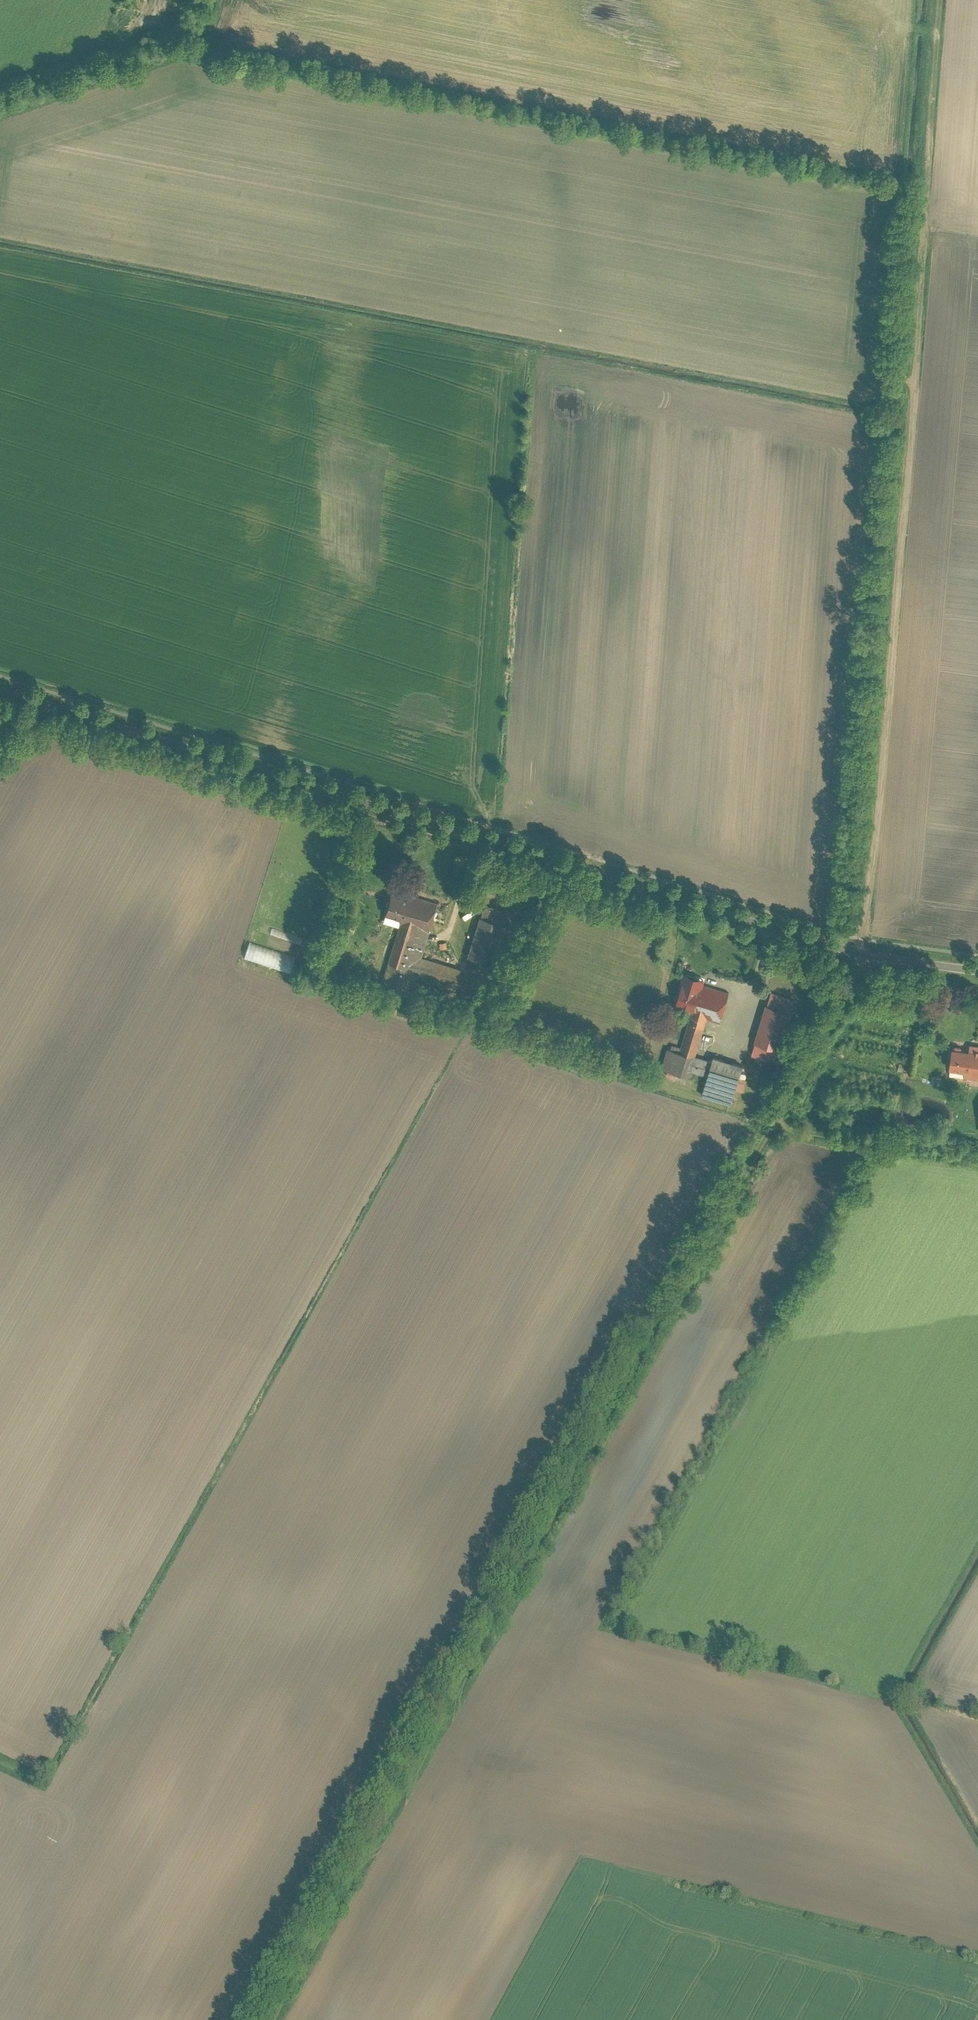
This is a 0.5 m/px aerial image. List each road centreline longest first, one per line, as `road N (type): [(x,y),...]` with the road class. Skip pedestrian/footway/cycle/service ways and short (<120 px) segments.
road 1 (track): [(261,2019),(853,996),(880,782),(940,0)]
road 2 (tertiary): [(977,970),(861,955),(0,693)]

